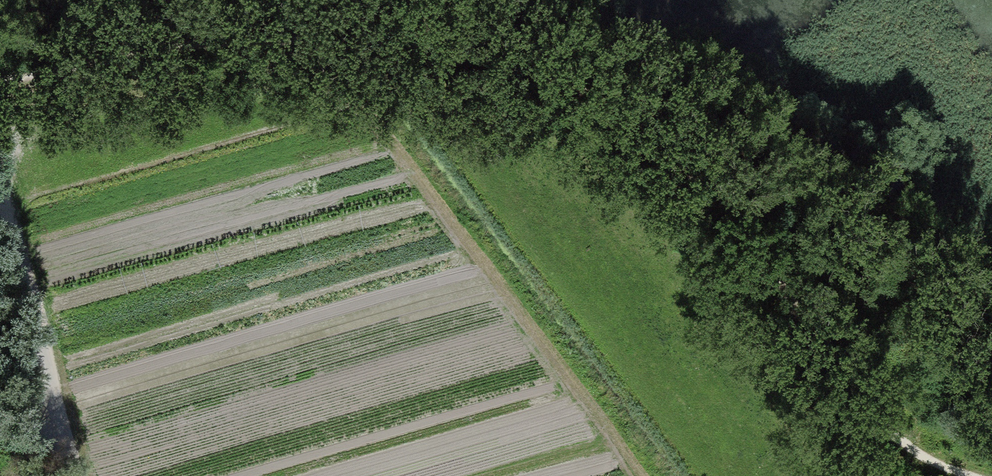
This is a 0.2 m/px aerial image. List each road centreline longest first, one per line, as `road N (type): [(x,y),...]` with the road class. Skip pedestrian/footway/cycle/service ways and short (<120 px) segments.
road 1 (track): [(982,475),(904,441),(662,142),(500,62),(311,42)]
road 2 (track): [(640,475),(311,42)]
road 3 (track): [(311,42),(110,60),(0,90)]

